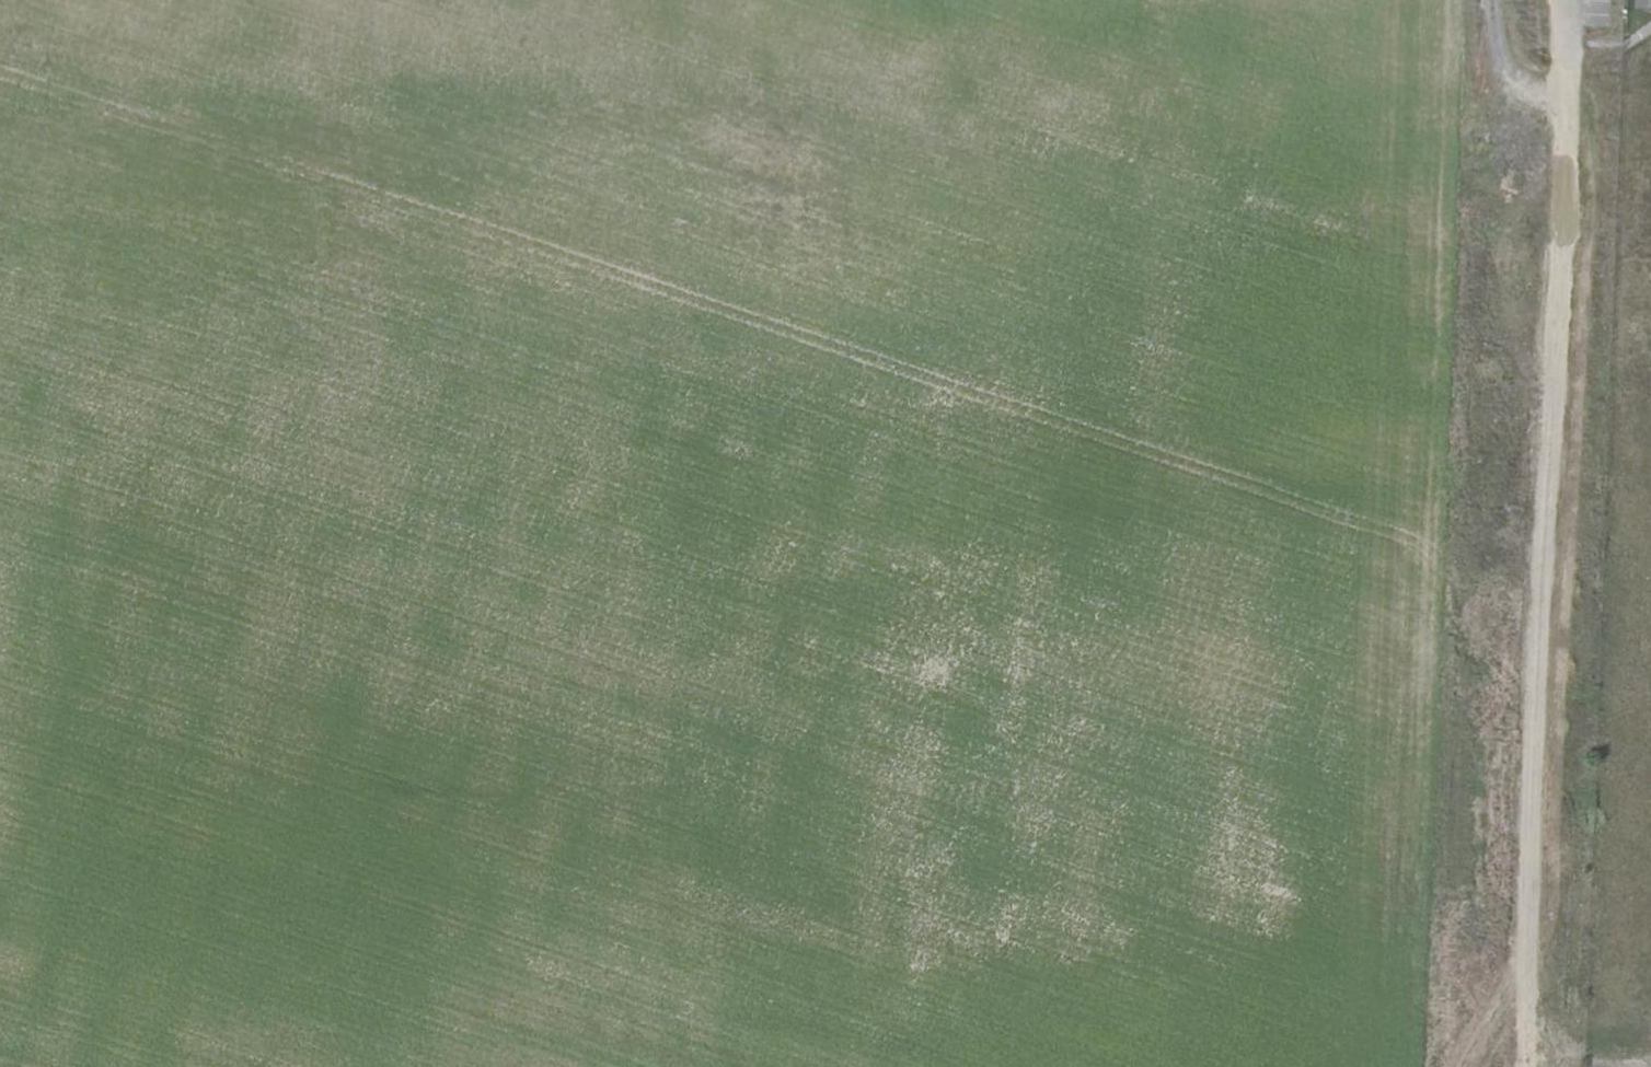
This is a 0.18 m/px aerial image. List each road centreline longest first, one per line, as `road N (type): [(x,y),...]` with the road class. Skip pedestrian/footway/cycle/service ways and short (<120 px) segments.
road 1 (track): [(1561,1066),(1526,1062),(1570,30)]

